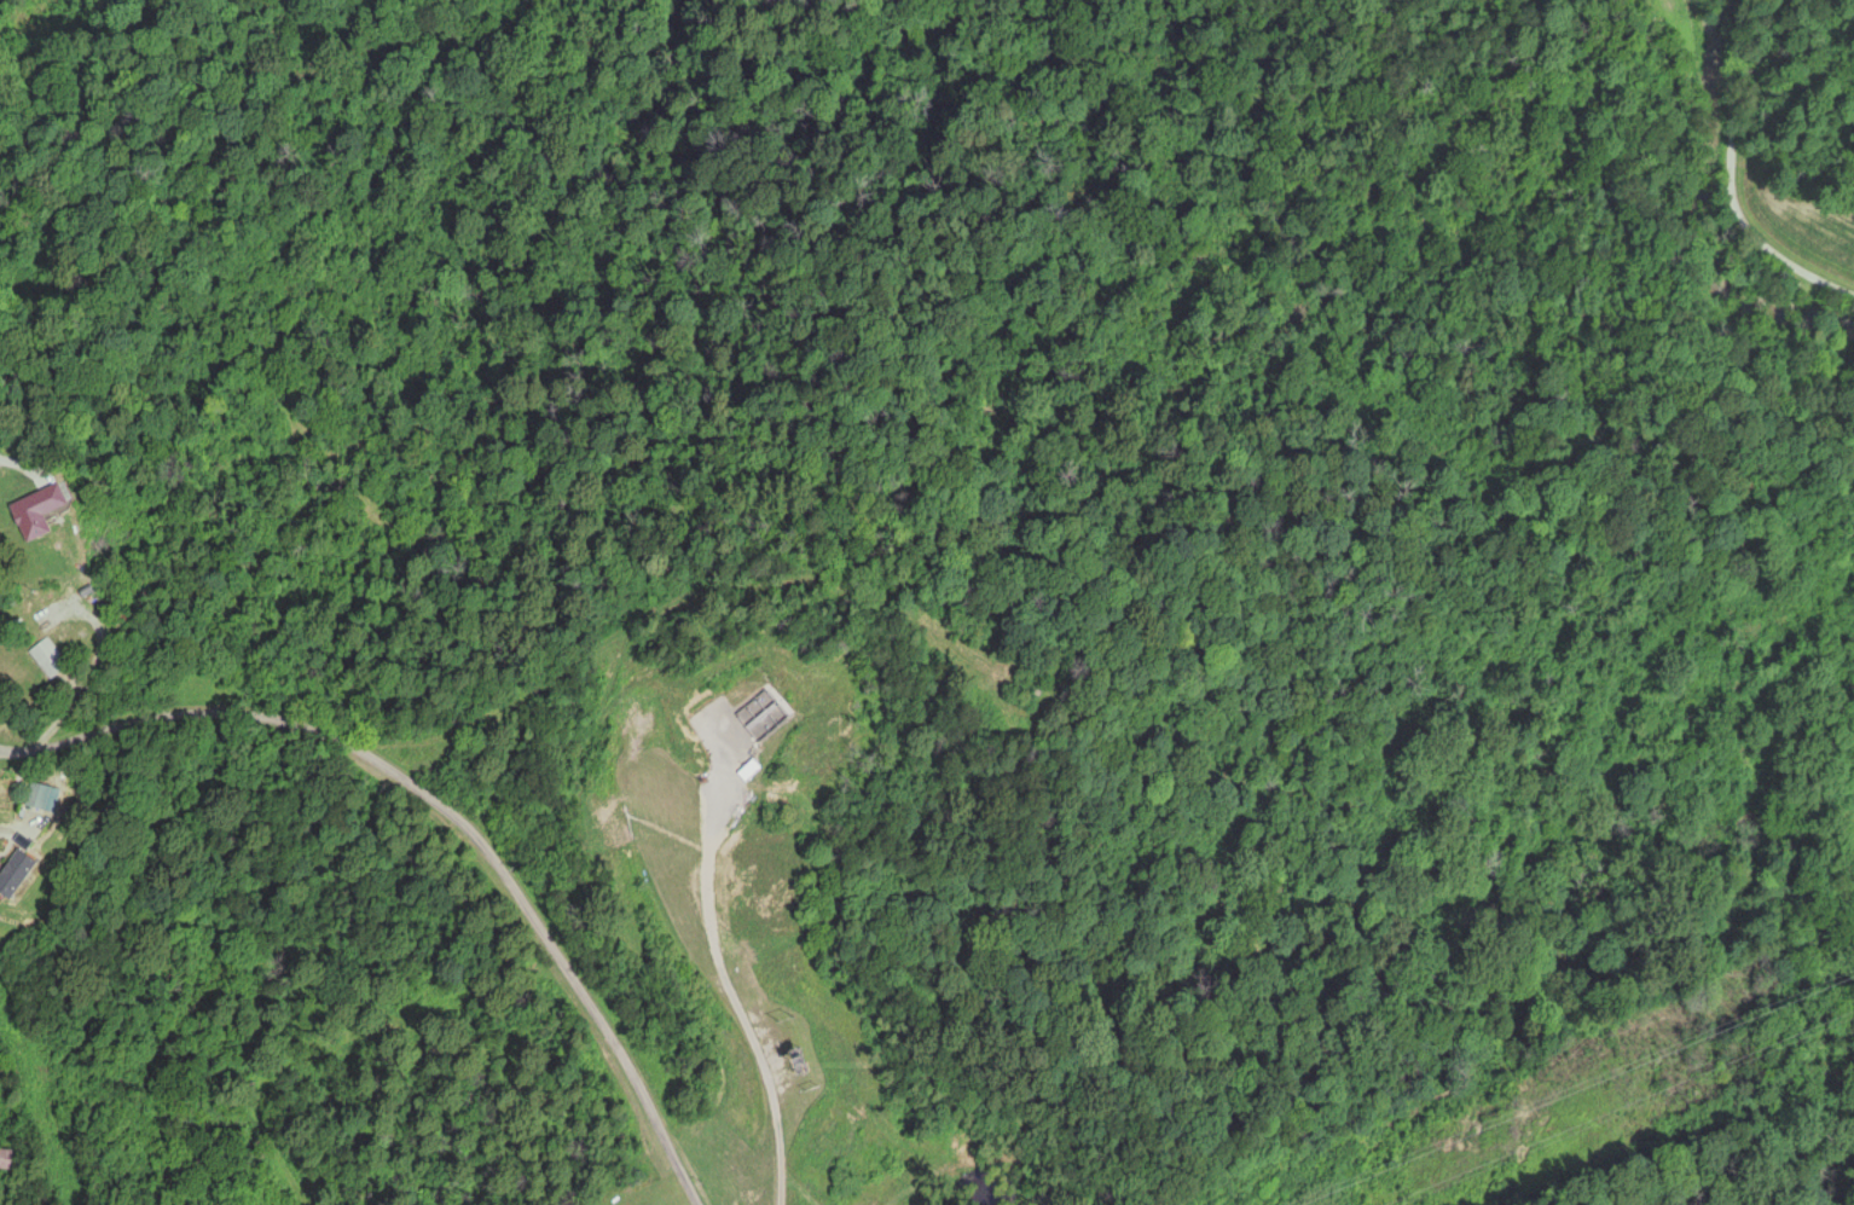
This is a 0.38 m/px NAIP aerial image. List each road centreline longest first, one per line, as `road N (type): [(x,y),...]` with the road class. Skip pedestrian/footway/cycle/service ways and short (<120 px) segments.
road 1 (residential): [(697,1204),(633,1072),(499,873),(439,803),(259,712),(179,714),(21,758)]
road 2 (residential): [(1853,295),(1796,271),(1733,203),(1727,170),(1737,81),(1708,0)]

